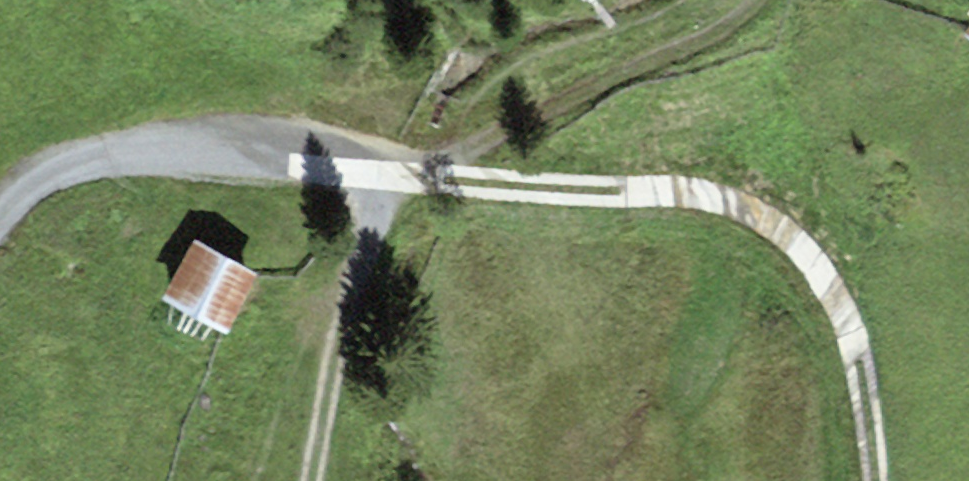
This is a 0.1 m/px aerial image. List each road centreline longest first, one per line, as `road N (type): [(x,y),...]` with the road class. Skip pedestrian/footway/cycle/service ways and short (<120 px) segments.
road 1 (track): [(0,221),(55,160),(114,140),(709,193),(769,215),(819,255),(850,307),(866,360),(882,480)]
road 2 (track): [(737,0),(419,151),(367,211),(309,480)]

